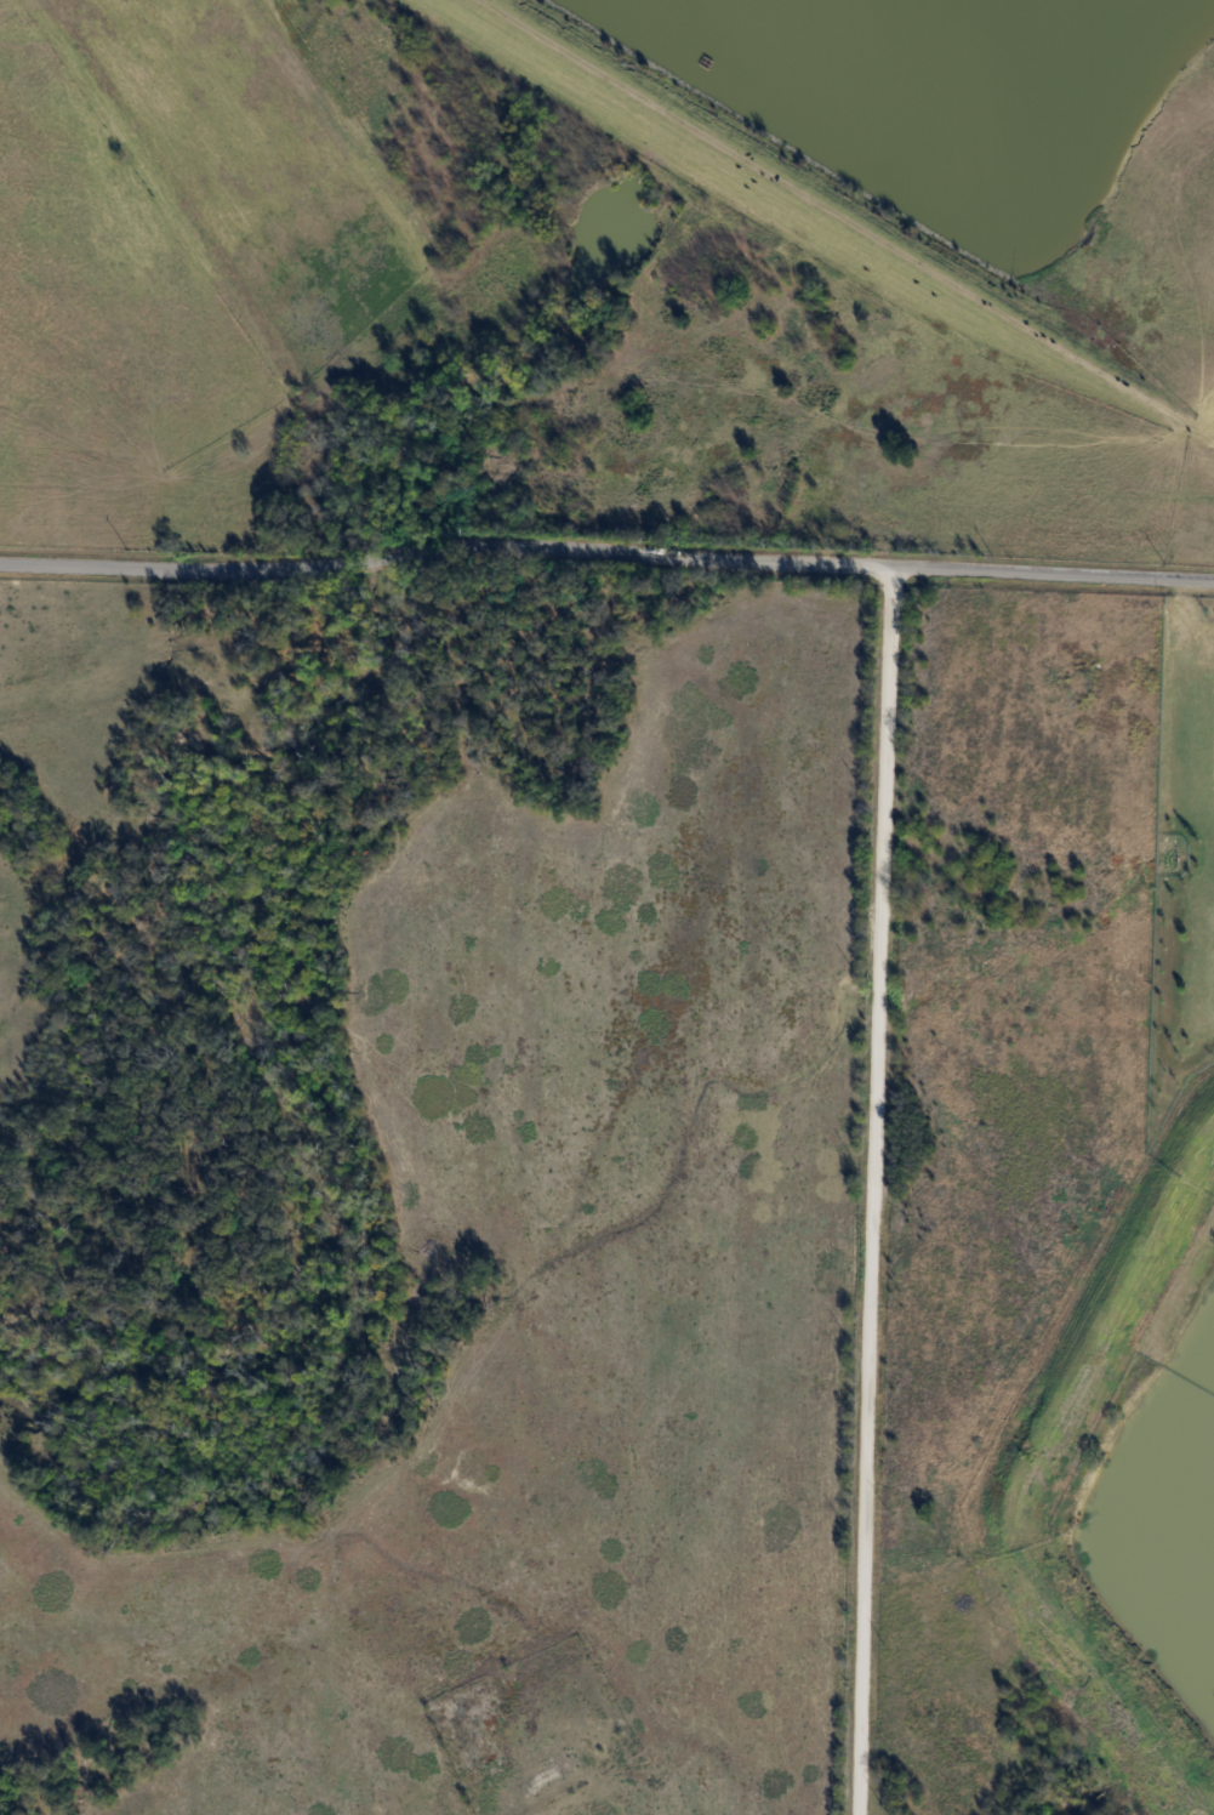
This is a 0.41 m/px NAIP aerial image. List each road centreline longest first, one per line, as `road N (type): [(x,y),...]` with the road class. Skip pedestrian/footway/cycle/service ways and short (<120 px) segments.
road 1 (residential): [(860,1814),(894,565)]
road 2 (residential): [(1213,578),(496,542),(296,568),(0,564)]

